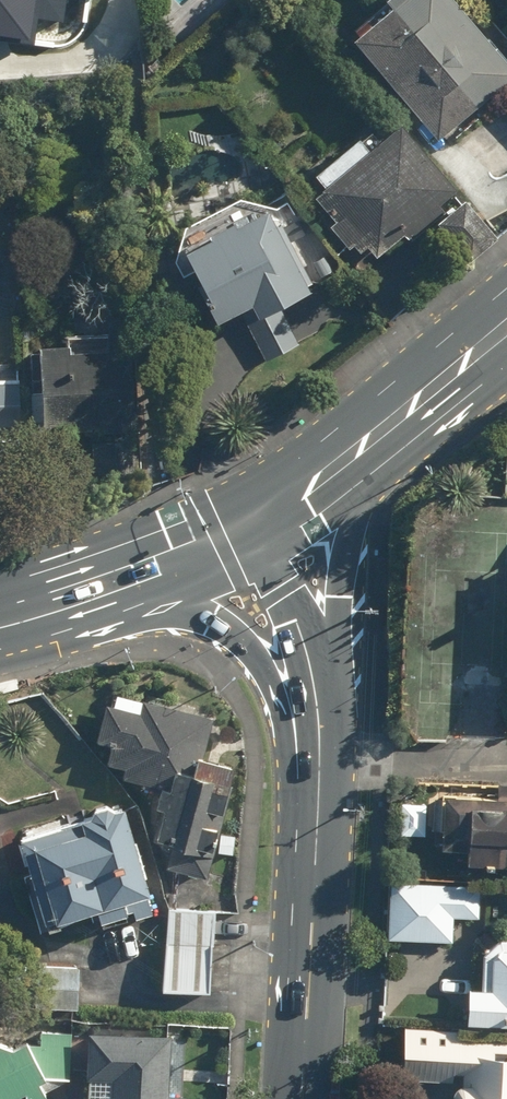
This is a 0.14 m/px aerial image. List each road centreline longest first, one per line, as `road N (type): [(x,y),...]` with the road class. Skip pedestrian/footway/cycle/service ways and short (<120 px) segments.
road 1 (secondary): [(300,1098),(323,752)]
road 2 (primary): [(381,432),(344,564),(323,752)]
road 3 (primary): [(323,752),(258,650),(238,634),(191,611),(95,591)]
road 4 (secondary): [(323,752),(300,622),(254,524)]
road 5 (primary): [(254,524),(95,591)]
road 6 (primary): [(506,328),(381,432)]
road 7 (primary): [(381,432),(254,524)]

